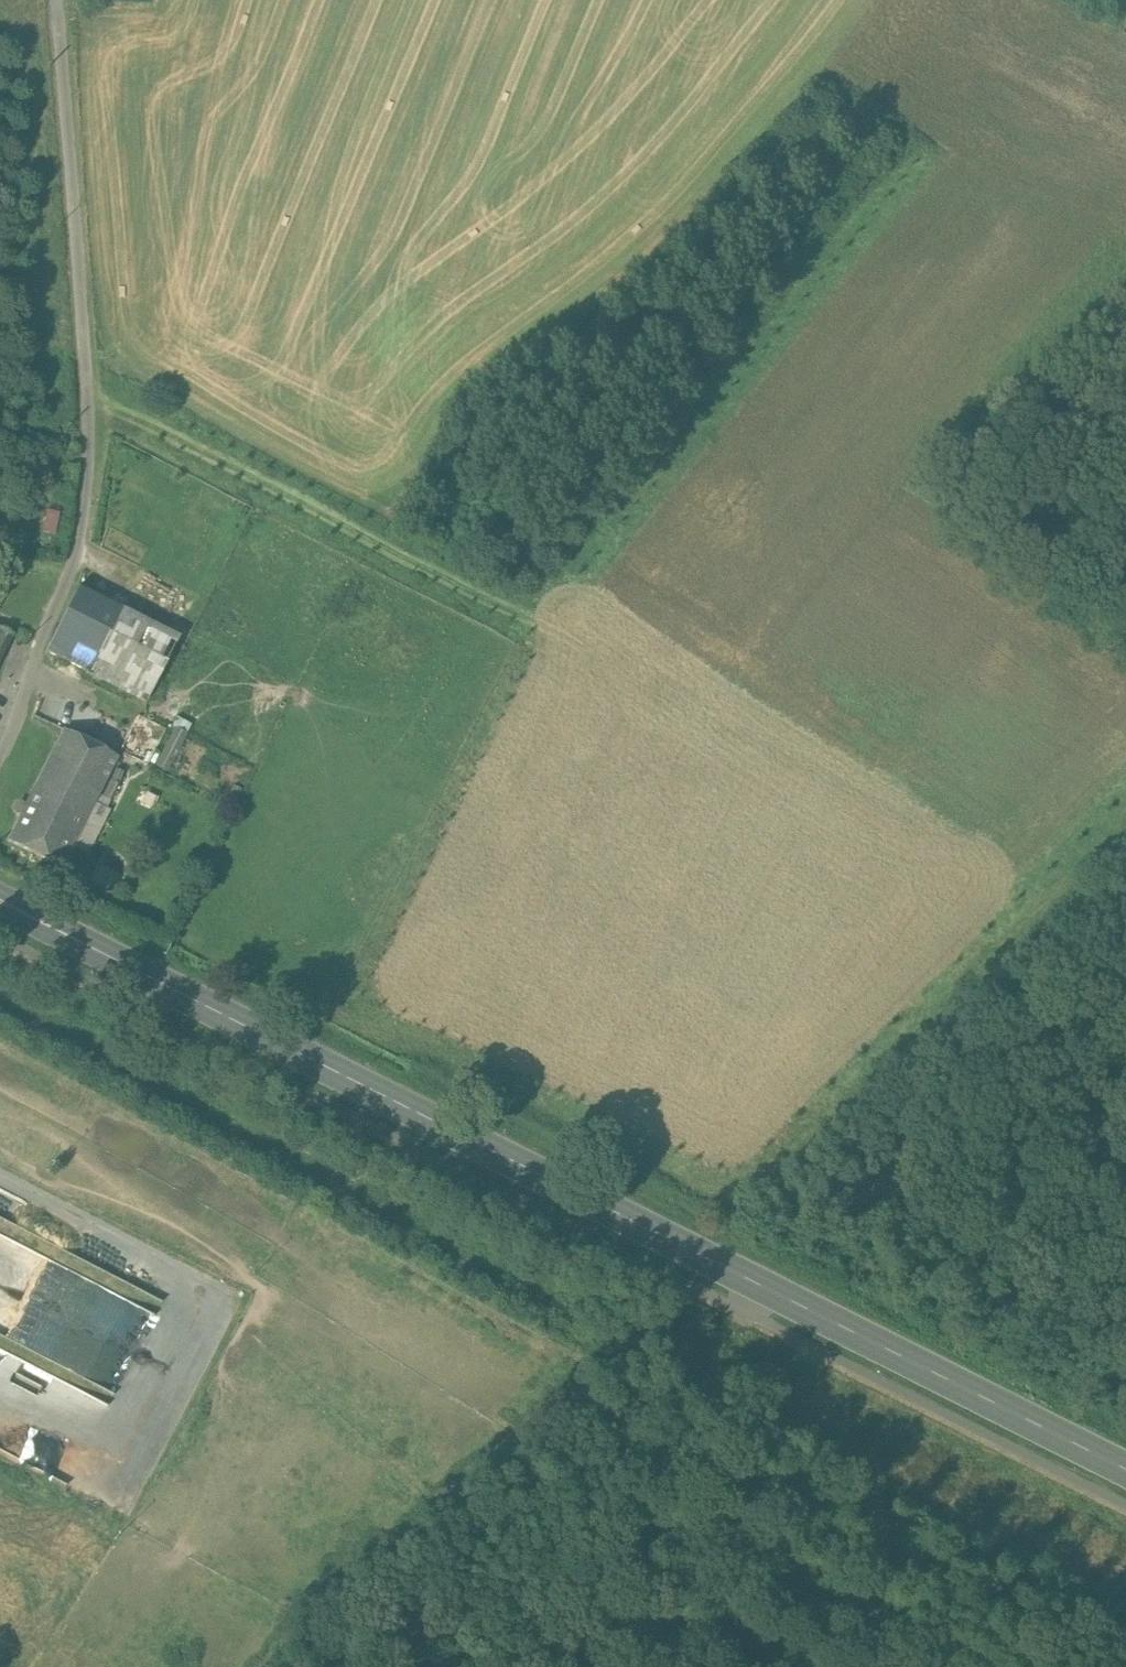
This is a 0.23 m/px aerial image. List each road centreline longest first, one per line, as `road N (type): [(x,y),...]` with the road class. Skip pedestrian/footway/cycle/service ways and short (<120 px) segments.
road 1 (primary): [(0,899),(1125,1470)]

